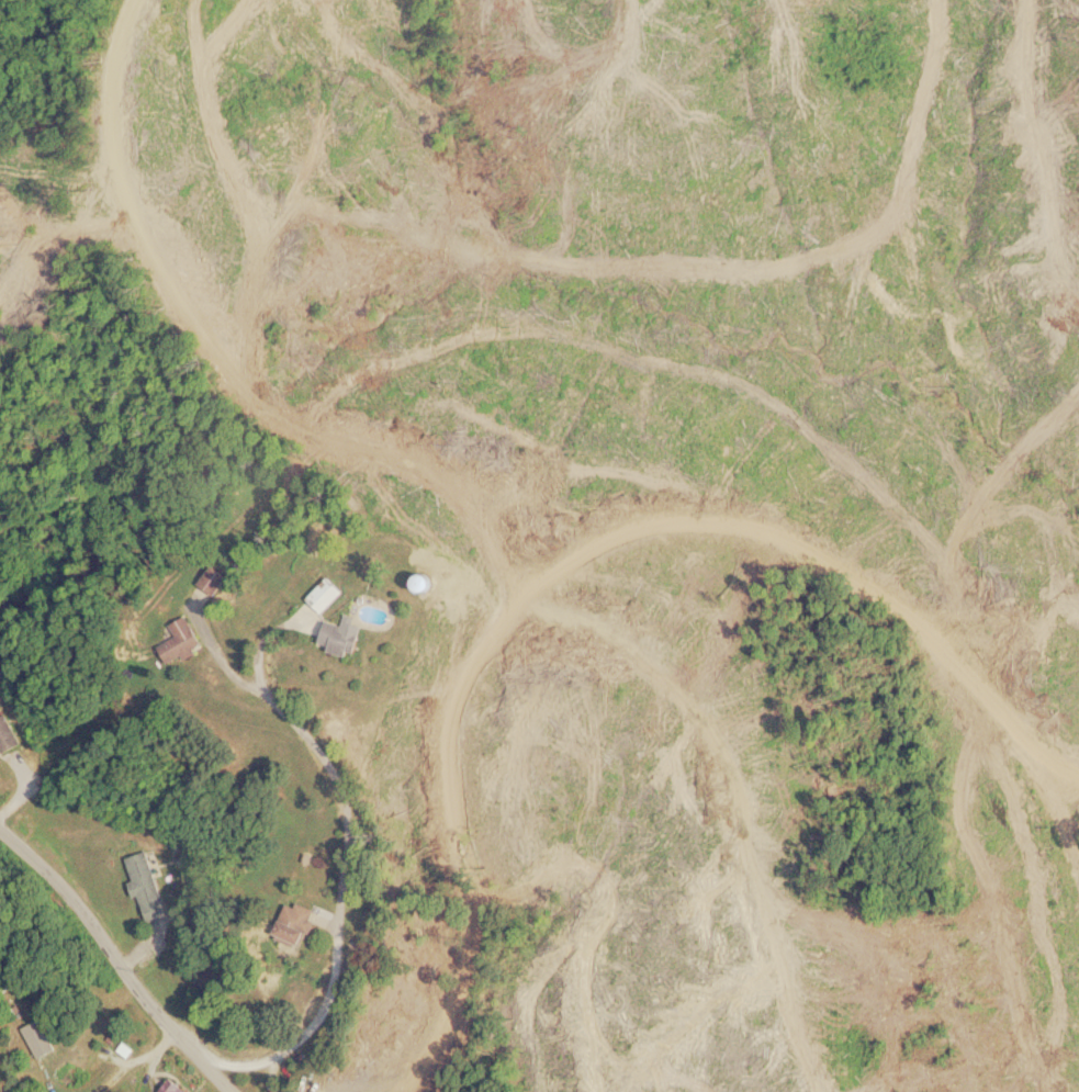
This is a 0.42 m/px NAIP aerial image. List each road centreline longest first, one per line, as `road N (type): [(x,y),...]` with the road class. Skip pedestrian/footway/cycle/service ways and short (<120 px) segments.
road 1 (tertiary): [(233,1091),(172,1029),(64,890),(0,829)]

